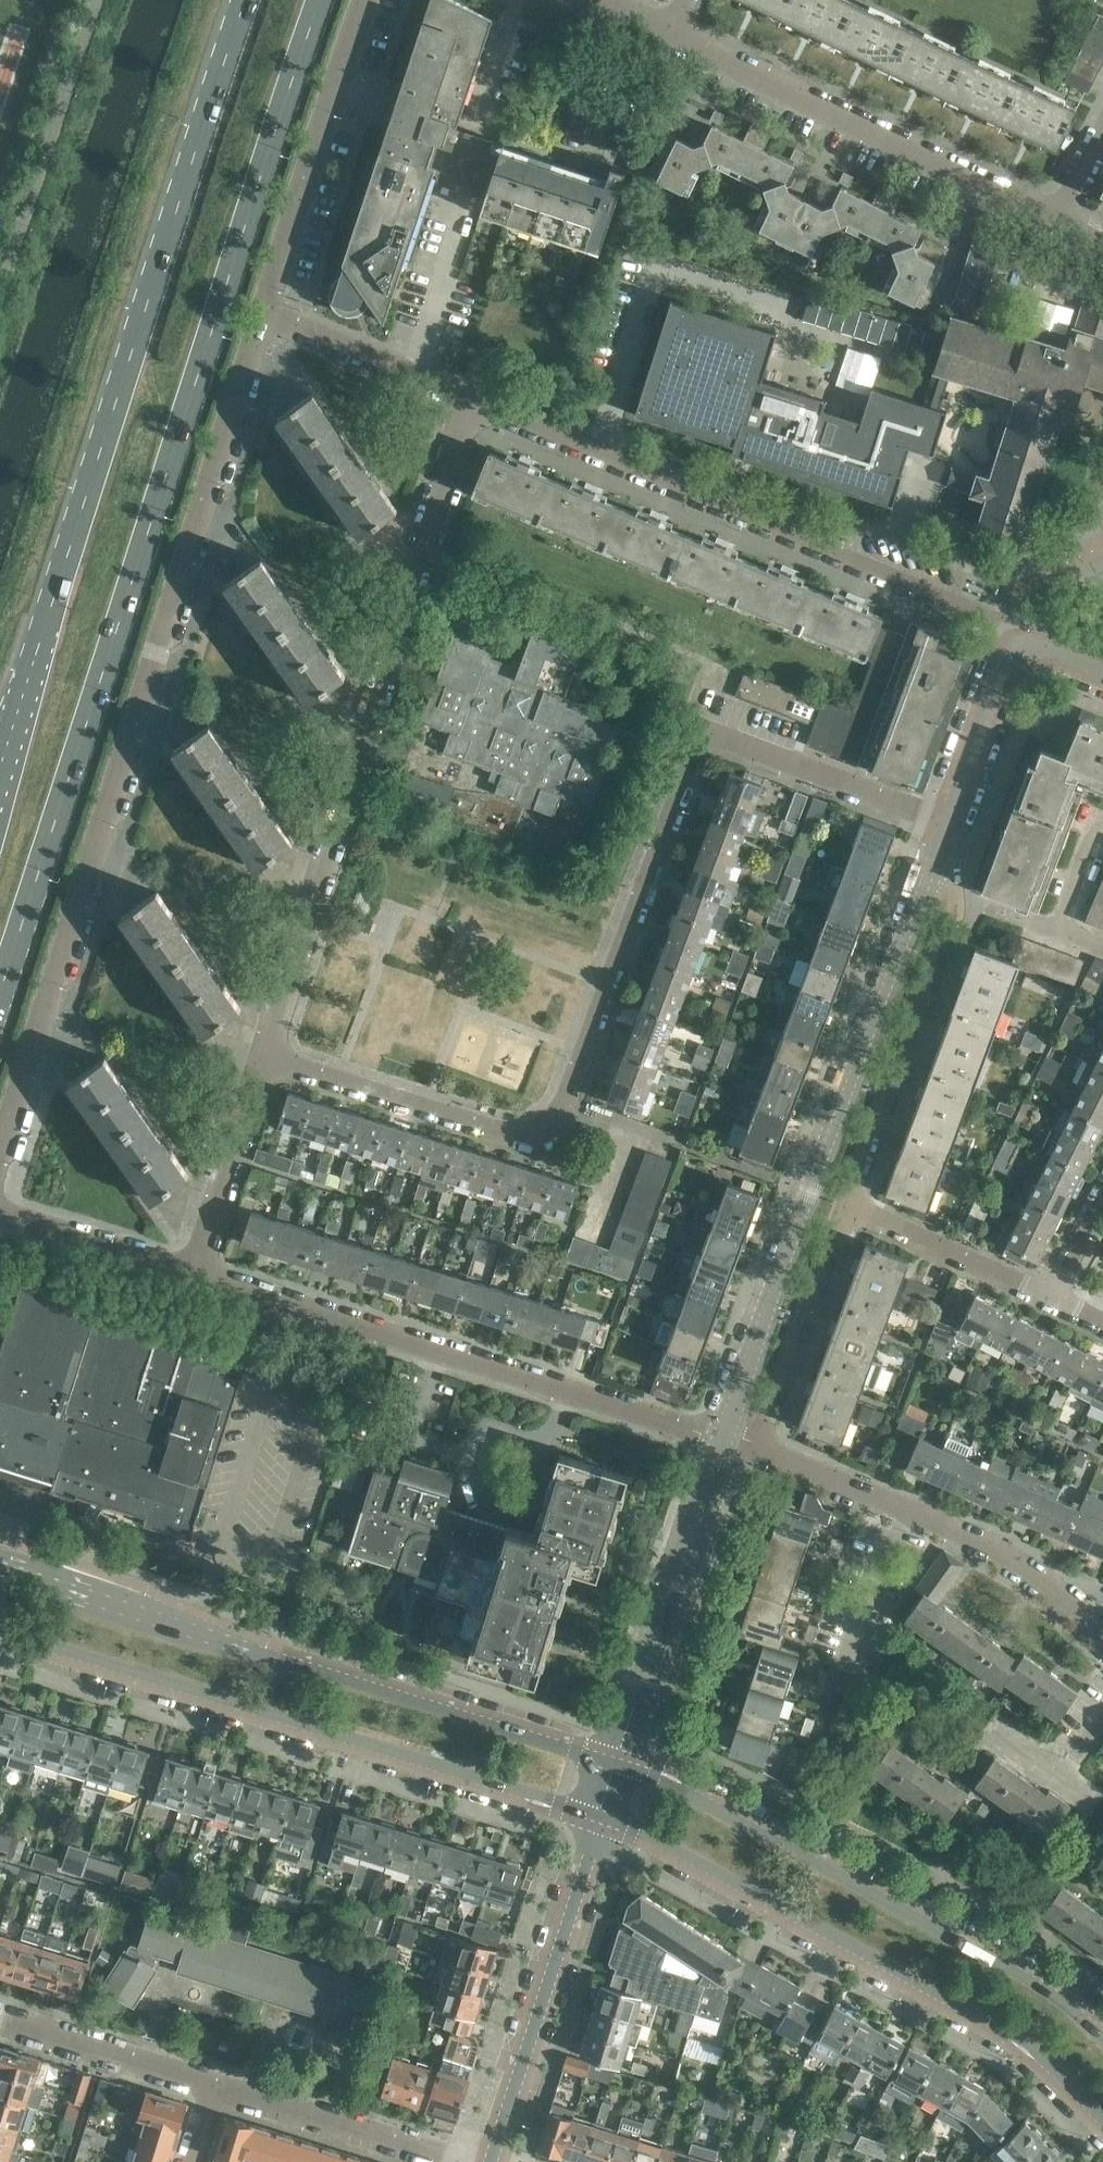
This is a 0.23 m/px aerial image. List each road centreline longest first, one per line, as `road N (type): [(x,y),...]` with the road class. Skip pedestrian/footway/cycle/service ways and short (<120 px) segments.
road 1 (primary): [(0,991),(316,0)]
road 2 (residential): [(256,1050),(550,1143),(700,727),(946,822)]
road 3 (residential): [(0,1186),(261,311)]
road 4 (primary): [(240,0),(0,759)]
road 5 (residential): [(256,1050),(471,398)]
road 6 (tertiary): [(615,1747),(0,1563)]
road 7 (tertiary): [(0,1624),(193,1700),(591,1834)]
road 8 (tertiary): [(935,853),(720,1437)]
road 9 (residential): [(1020,644),(999,624),(471,398)]
road 10 (tertiary): [(591,1834),(685,1869),(1020,2049),(1102,2130)]
road 11 (tertiary): [(1102,2038),(1049,1986),(615,1747)]
road 12 (residential): [(720,1437),(191,1277)]
road 13 (residential): [(1066,216),(682,28)]
road 14 (residential): [(1102,1637),(1048,1580),(1010,1554),(758,1452)]
road 15 (residential): [(846,1205),(956,893),(935,853)]
road 16 (tertiary): [(490,2161),(591,1834)]
road 17 (residential): [(261,311),(370,0)]
road 18 (tertiary): [(615,1747),(720,1437)]
road 19 (residential): [(758,1452),(846,1205)]
road 20 (residential): [(457,2161),(216,2085)]
road 21 (residential): [(191,1277),(256,1050)]
road 22 (residential): [(471,398),(261,311)]
road 23 (residential): [(216,2085),(0,2021)]
road 24 (residential): [(846,1205),(1050,1296)]
road 25 (residential): [(191,1277),(0,1219)]
road 26 (tertiary): [(946,822),(1001,670),(1020,644)]
road 27 (residential): [(1102,947),(1051,926),(1095,819),(1102,823)]

